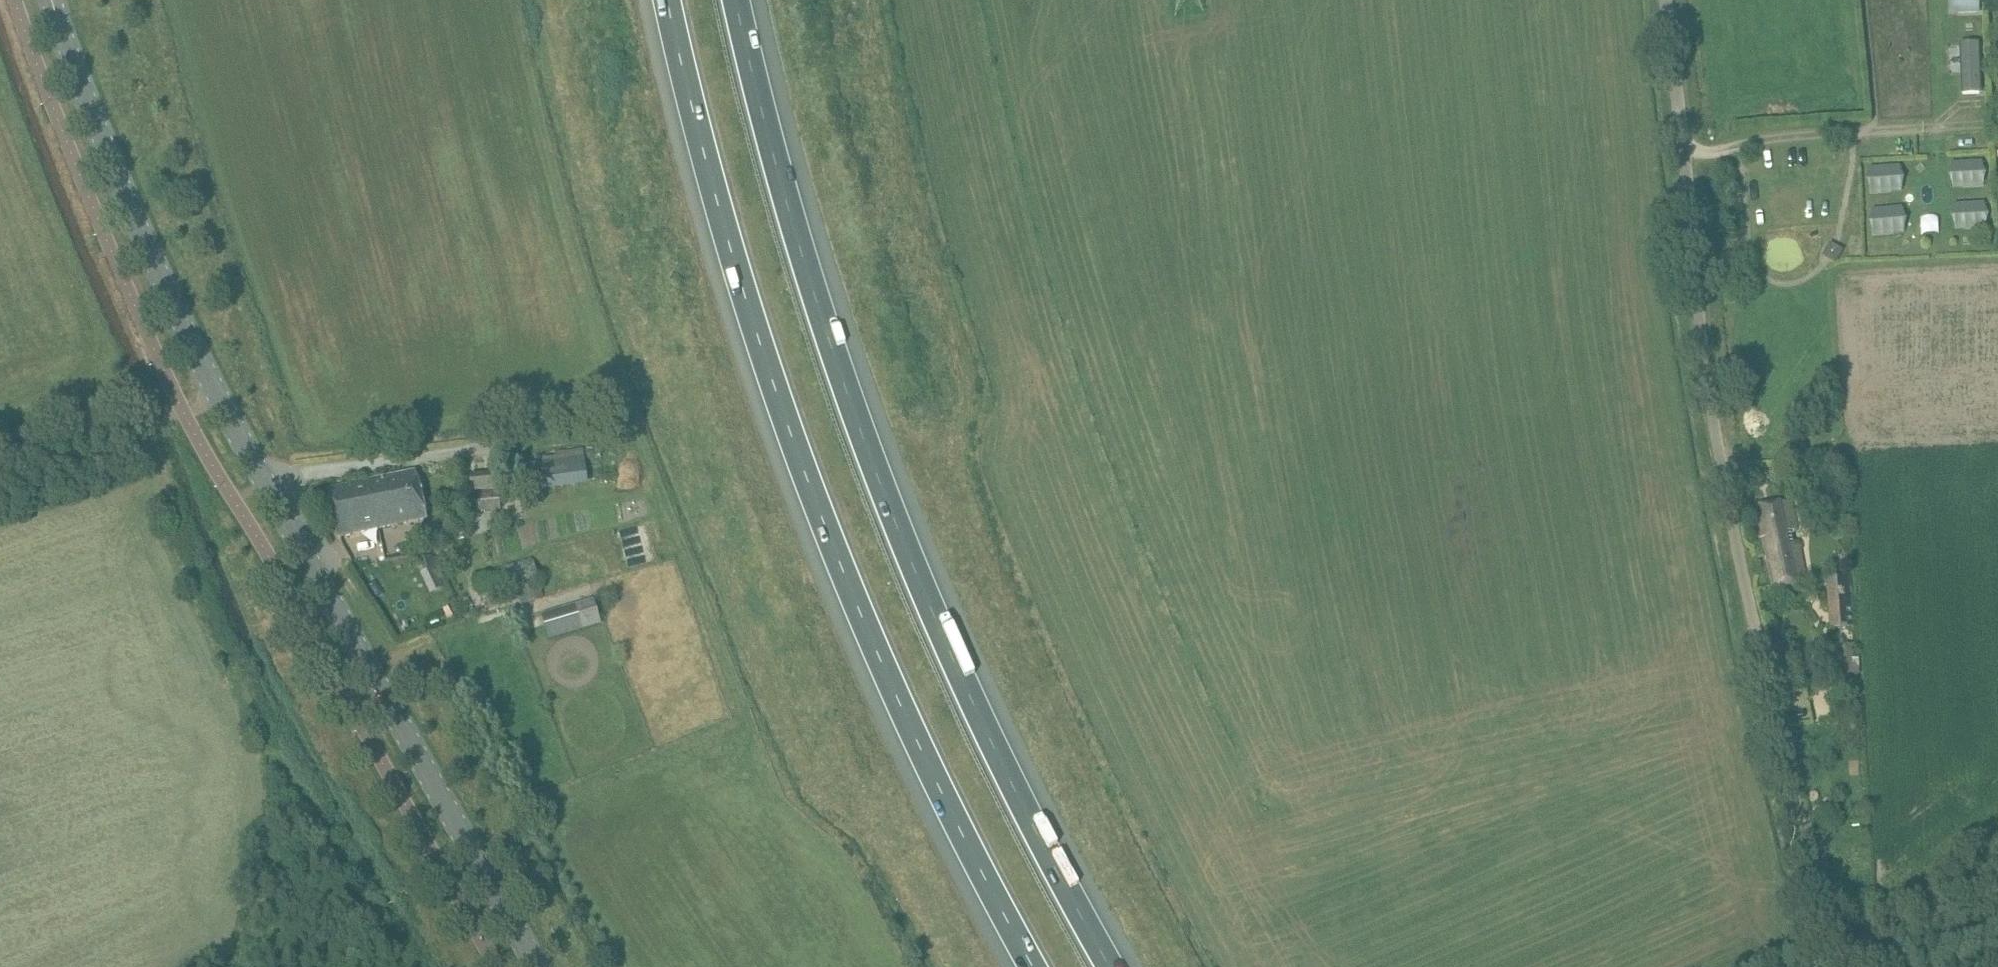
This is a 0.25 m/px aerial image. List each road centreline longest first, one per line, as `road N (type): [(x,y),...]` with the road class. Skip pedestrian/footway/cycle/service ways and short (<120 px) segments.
road 1 (tertiary): [(536,966),(270,489),(138,230),(54,0)]
road 2 (motorway): [(1112,966),(1066,889),(897,525),(787,199),(738,0)]
road 3 (motorway): [(670,0),(719,211),(835,550),(899,704),(1034,966)]
road 4 (unclassified): [(1756,632),(1705,369),(1665,0)]
road 5 (track): [(1837,944),(1756,632)]
road 6 (track): [(183,414),(0,470)]

